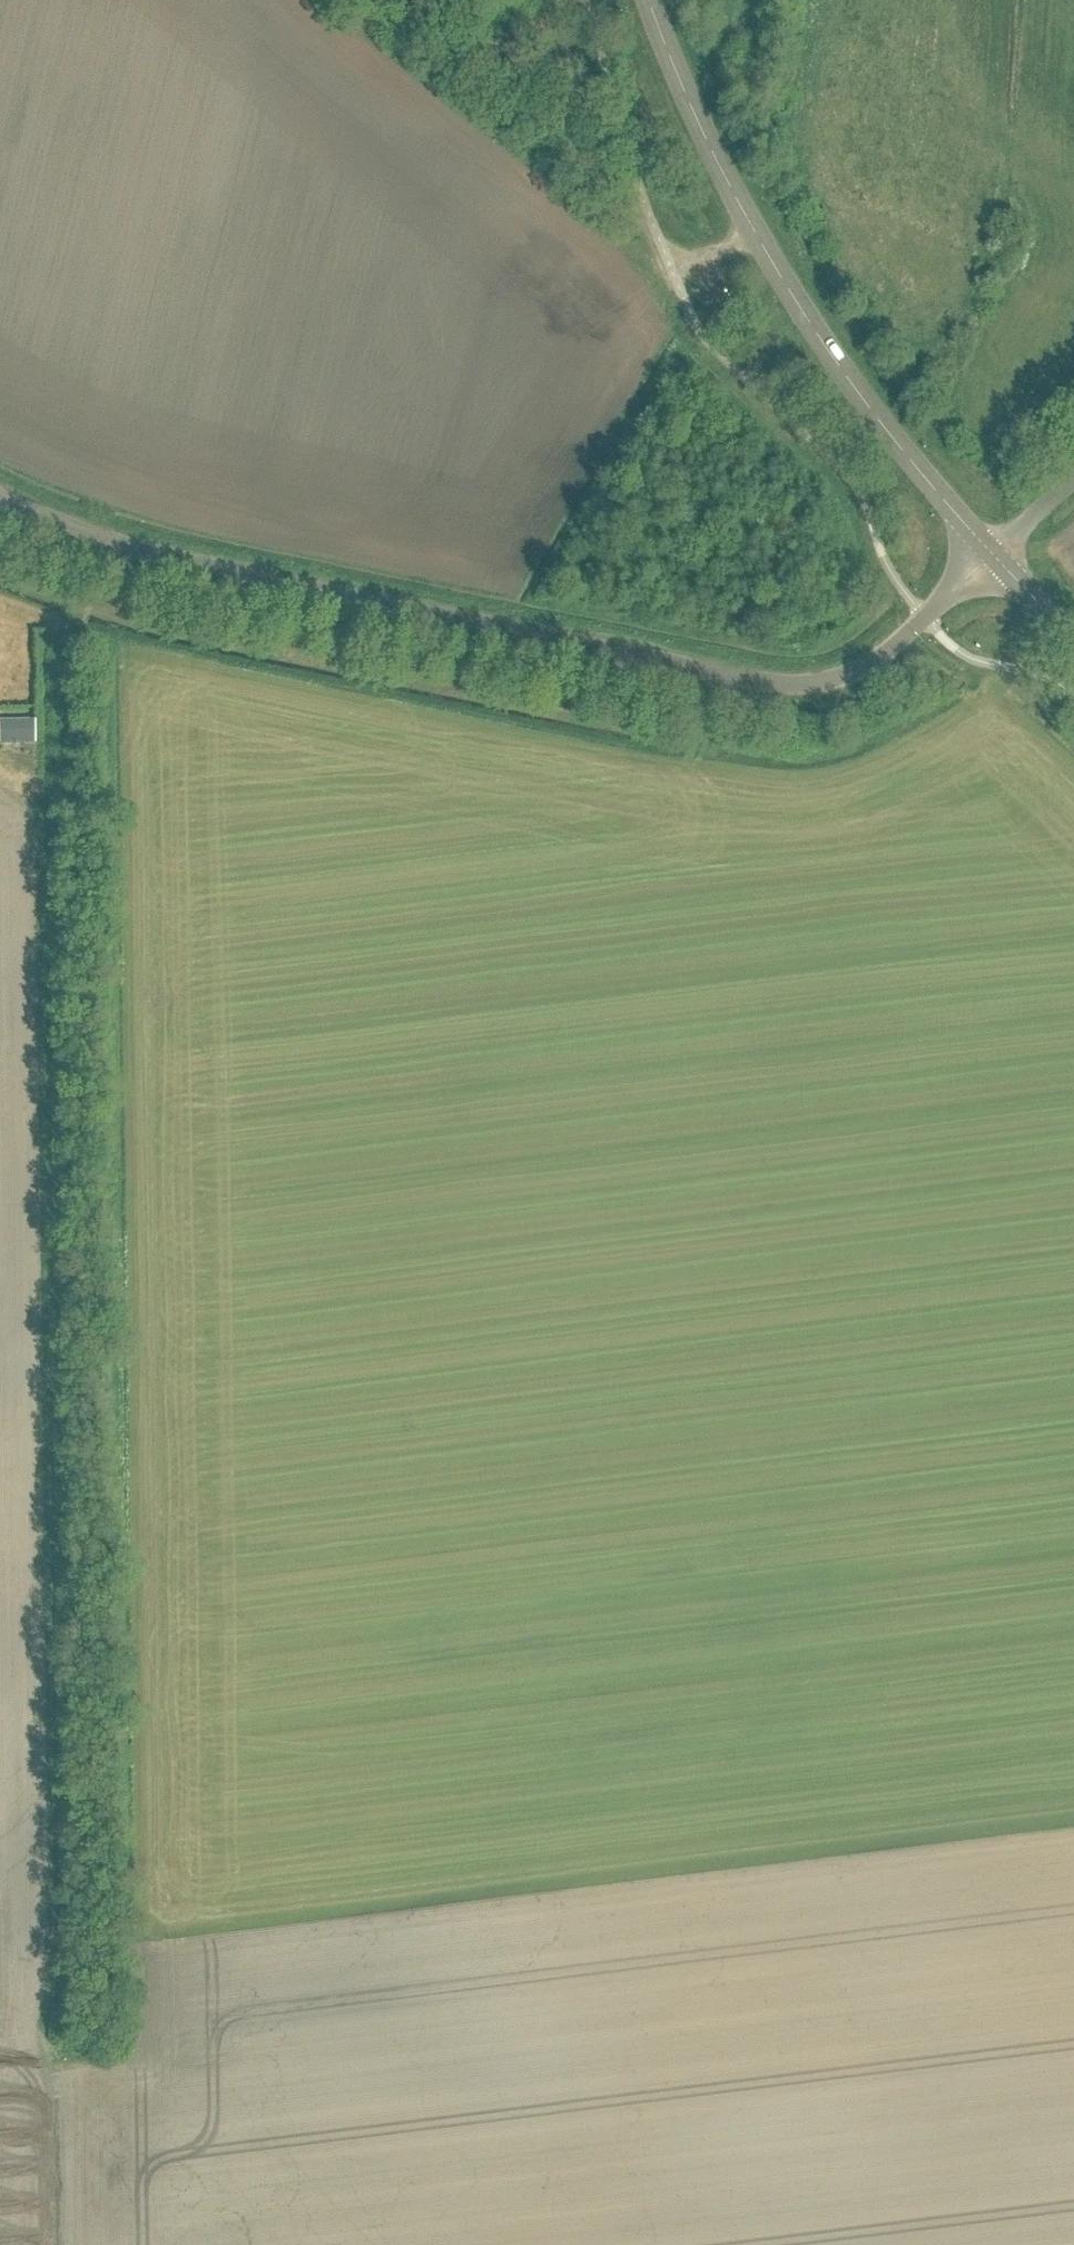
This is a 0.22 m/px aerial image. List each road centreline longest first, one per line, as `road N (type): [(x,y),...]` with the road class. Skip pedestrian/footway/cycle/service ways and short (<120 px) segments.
road 1 (unclassified): [(0,496),(75,530),(191,563),(809,687),(854,674),(994,559)]
road 2 (tertiary): [(994,559),(782,278),(724,177),(650,0)]
road 3 (track): [(758,236),(692,257),(615,163),(408,0)]

